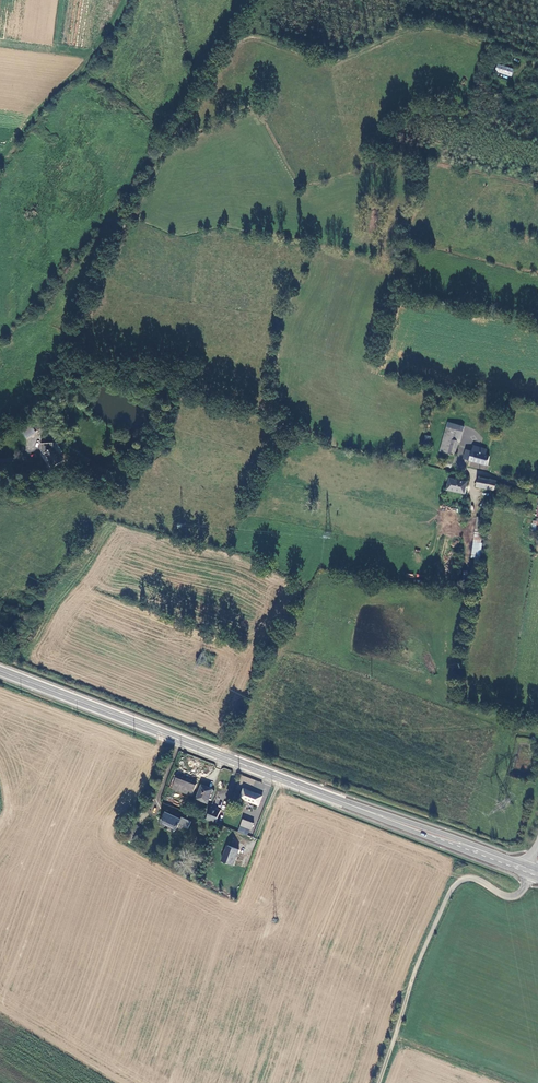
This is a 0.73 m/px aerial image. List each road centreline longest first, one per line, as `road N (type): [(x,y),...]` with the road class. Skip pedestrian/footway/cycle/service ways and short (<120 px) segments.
road 1 (primary): [(0,673),(532,872)]
road 2 (unclassified): [(379,1082),(418,957),(453,884),(473,878),(511,897),(532,872)]
road 3 (track): [(0,156),(91,51),(0,43)]
road 4 (track): [(517,1082),(392,1038)]

